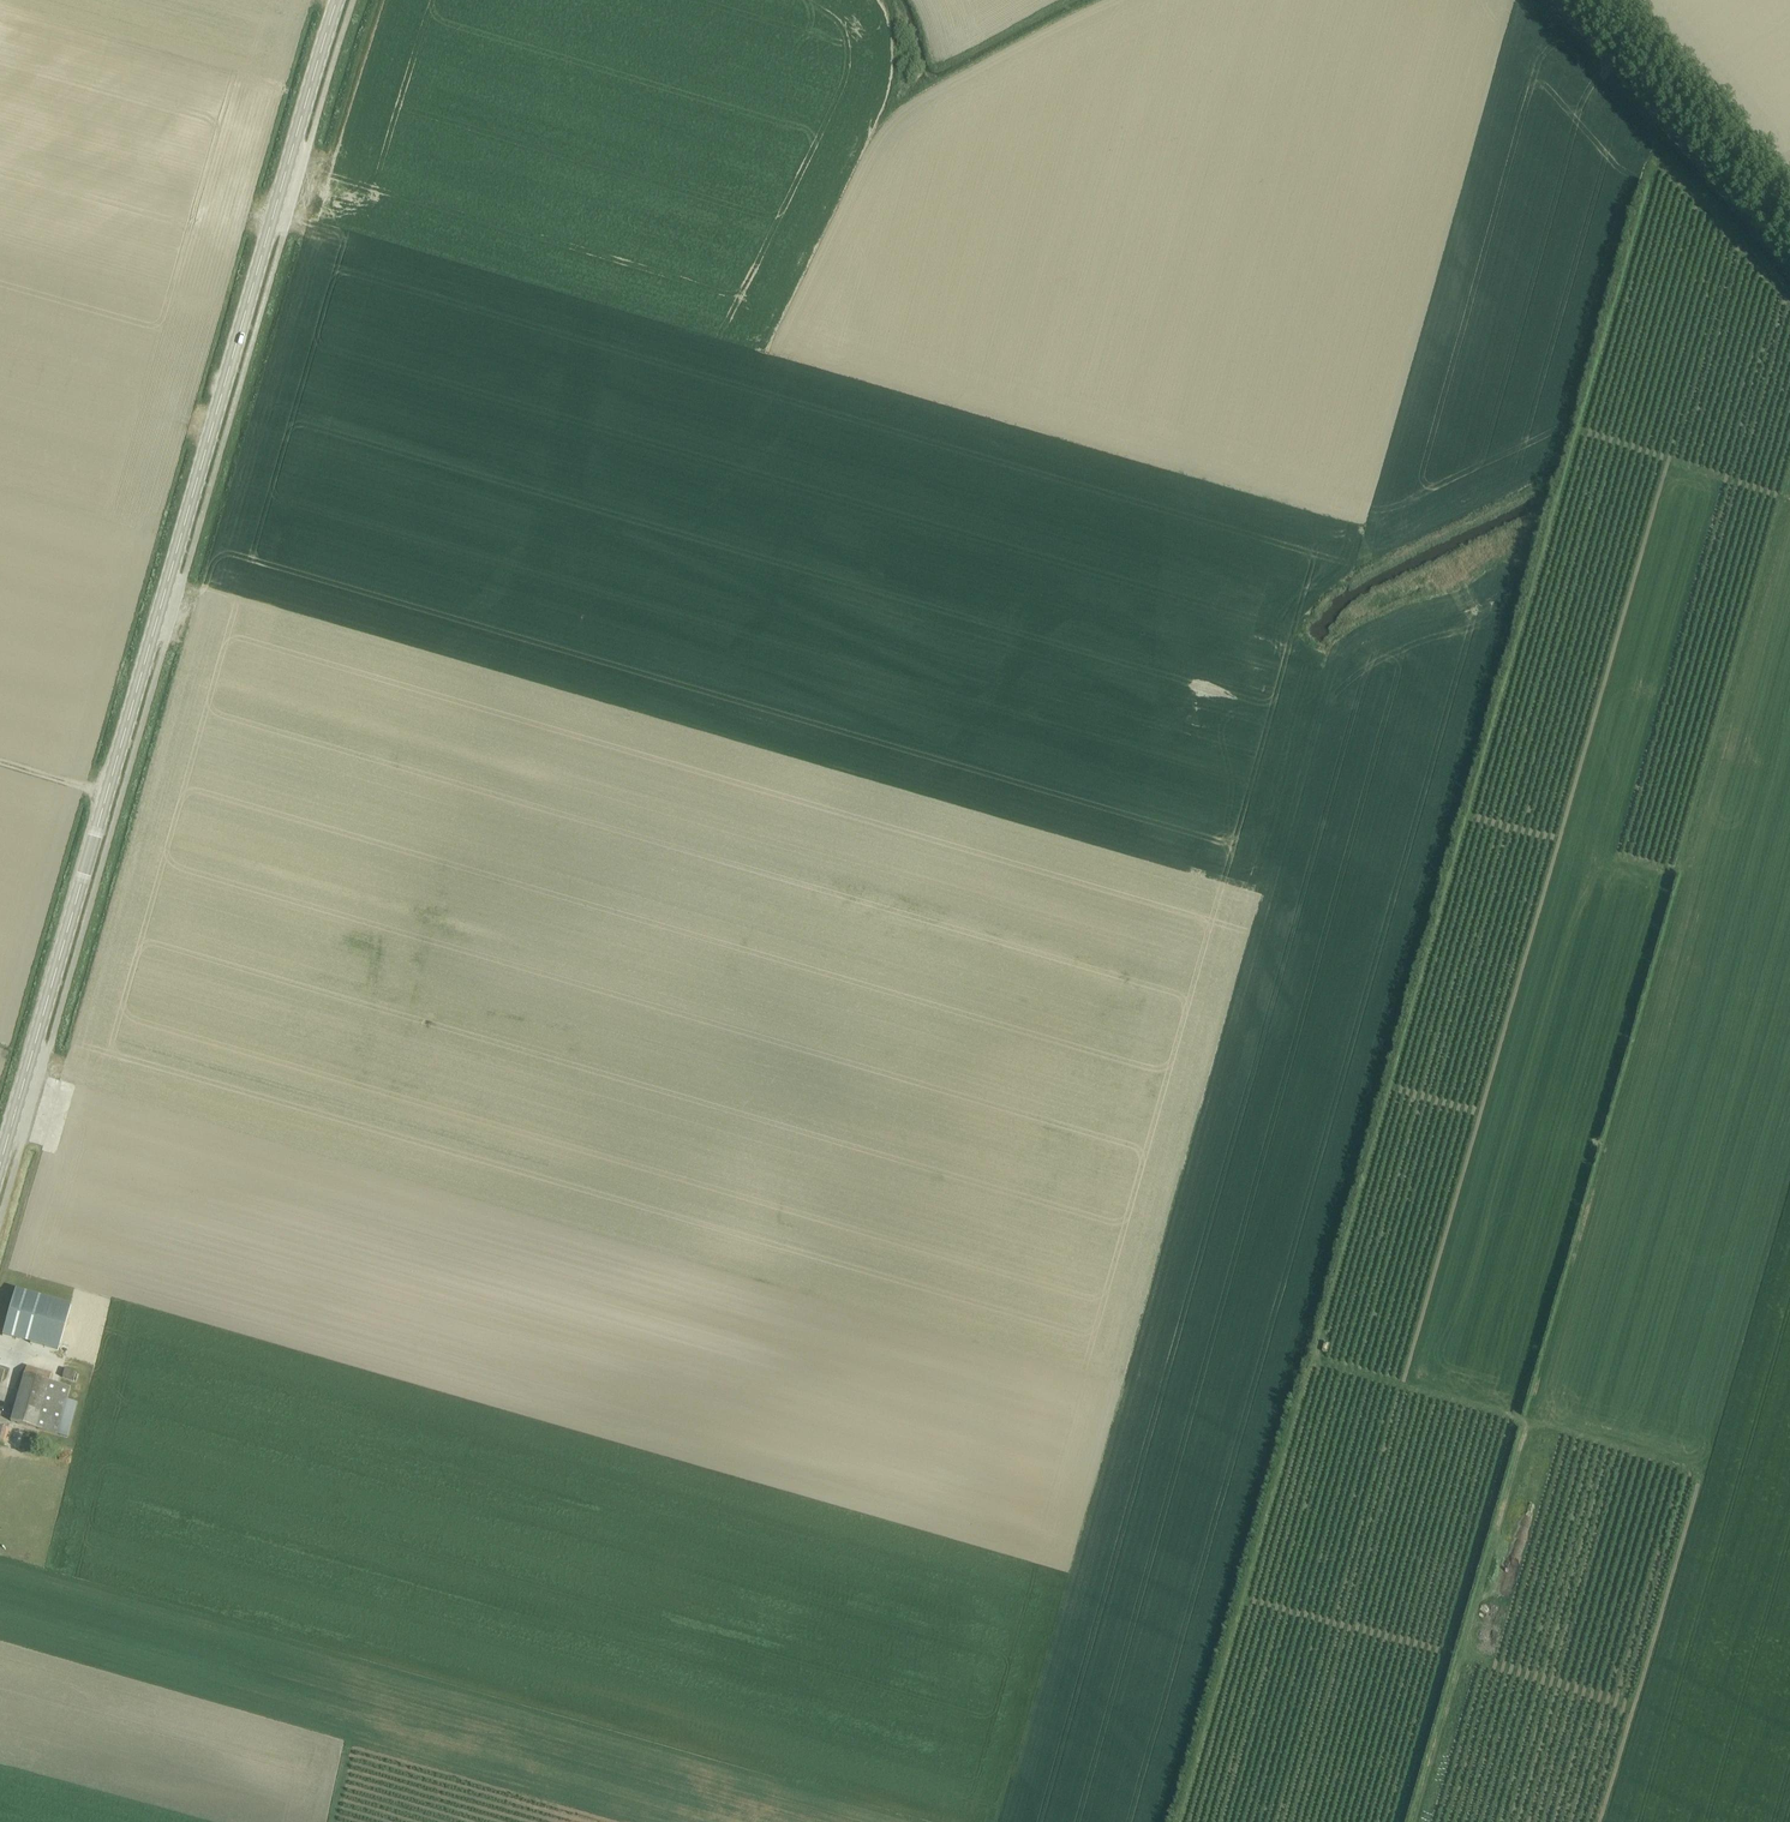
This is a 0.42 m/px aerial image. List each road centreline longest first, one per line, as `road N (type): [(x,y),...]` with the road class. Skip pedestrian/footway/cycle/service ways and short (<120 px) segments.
road 1 (secondary): [(337,0),(0,1164)]
road 2 (track): [(1553,0),(1789,269)]

